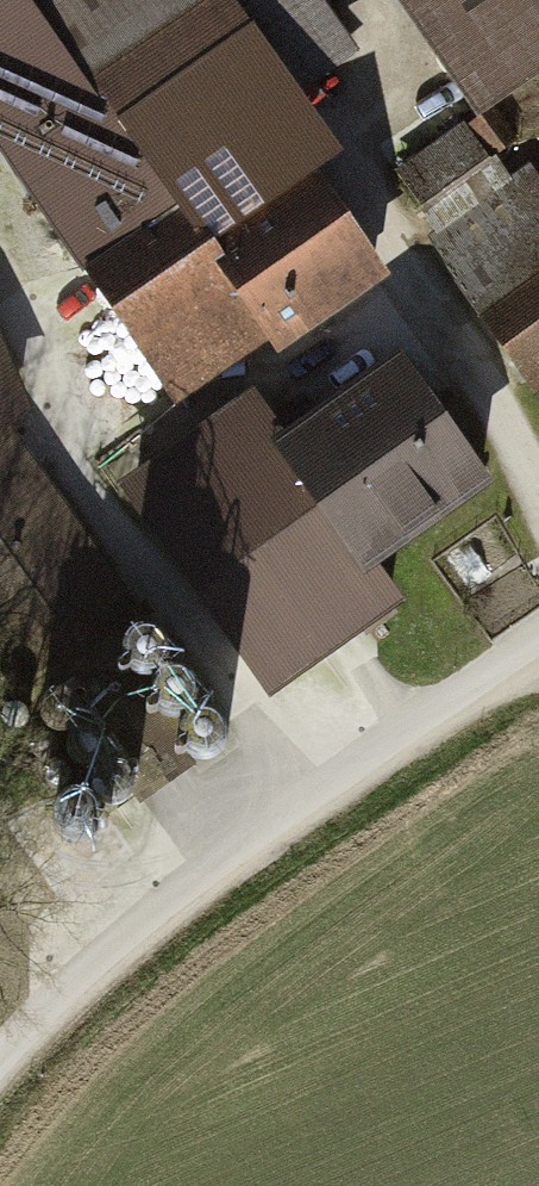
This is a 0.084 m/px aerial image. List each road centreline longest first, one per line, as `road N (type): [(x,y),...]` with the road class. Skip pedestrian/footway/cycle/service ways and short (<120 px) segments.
road 1 (track): [(0,1070),(64,994),(538,658)]
road 2 (track): [(320,813),(76,454),(52,350),(0,269)]
road 3 (track): [(357,0),(398,61),(368,173),(508,405),(538,486)]

